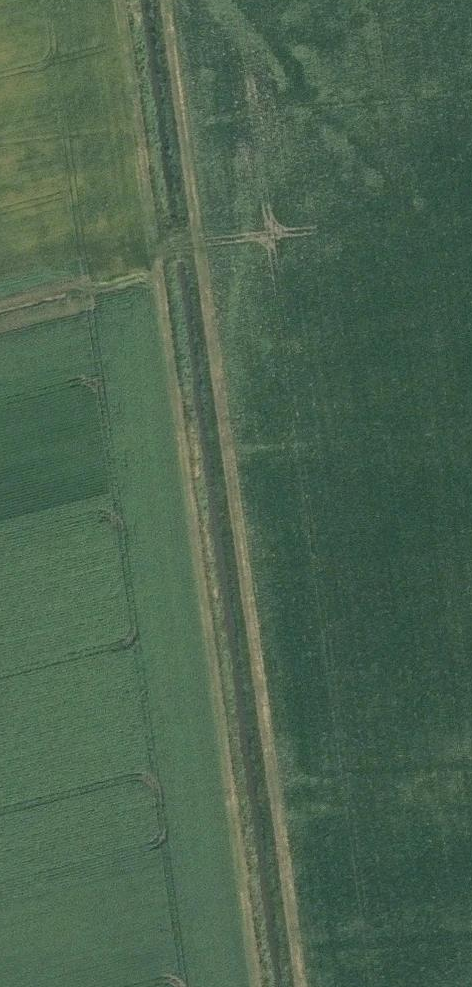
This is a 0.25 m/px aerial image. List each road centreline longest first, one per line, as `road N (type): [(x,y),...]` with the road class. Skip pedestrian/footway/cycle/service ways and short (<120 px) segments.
road 1 (track): [(129,0),(266,986)]
road 2 (track): [(172,0),(307,986)]

